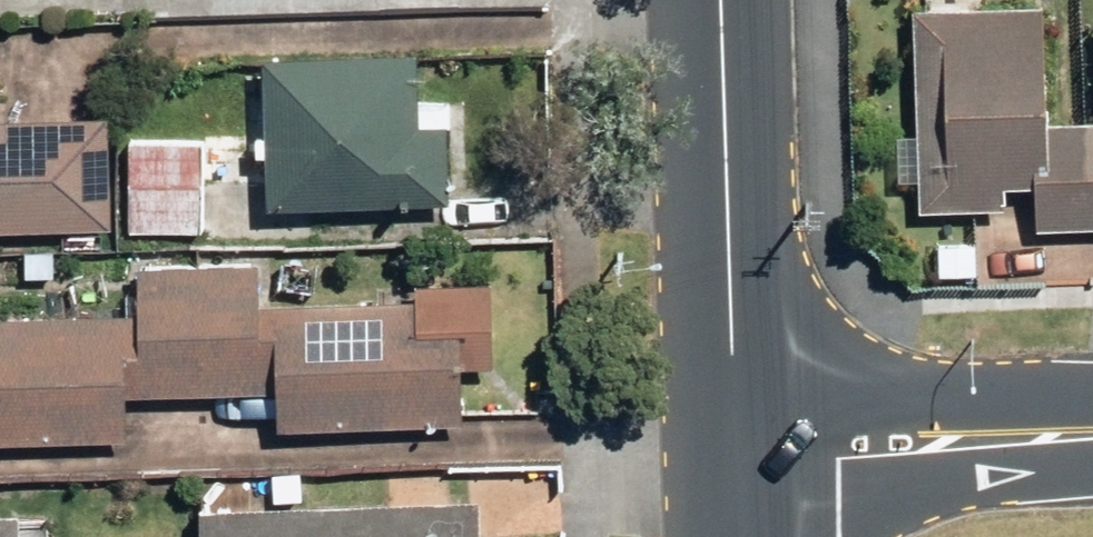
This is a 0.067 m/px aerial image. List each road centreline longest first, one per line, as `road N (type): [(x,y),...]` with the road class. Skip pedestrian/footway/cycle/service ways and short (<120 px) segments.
road 1 (primary): [(737,449),(722,0)]
road 2 (secondary): [(737,449),(1092,437)]

